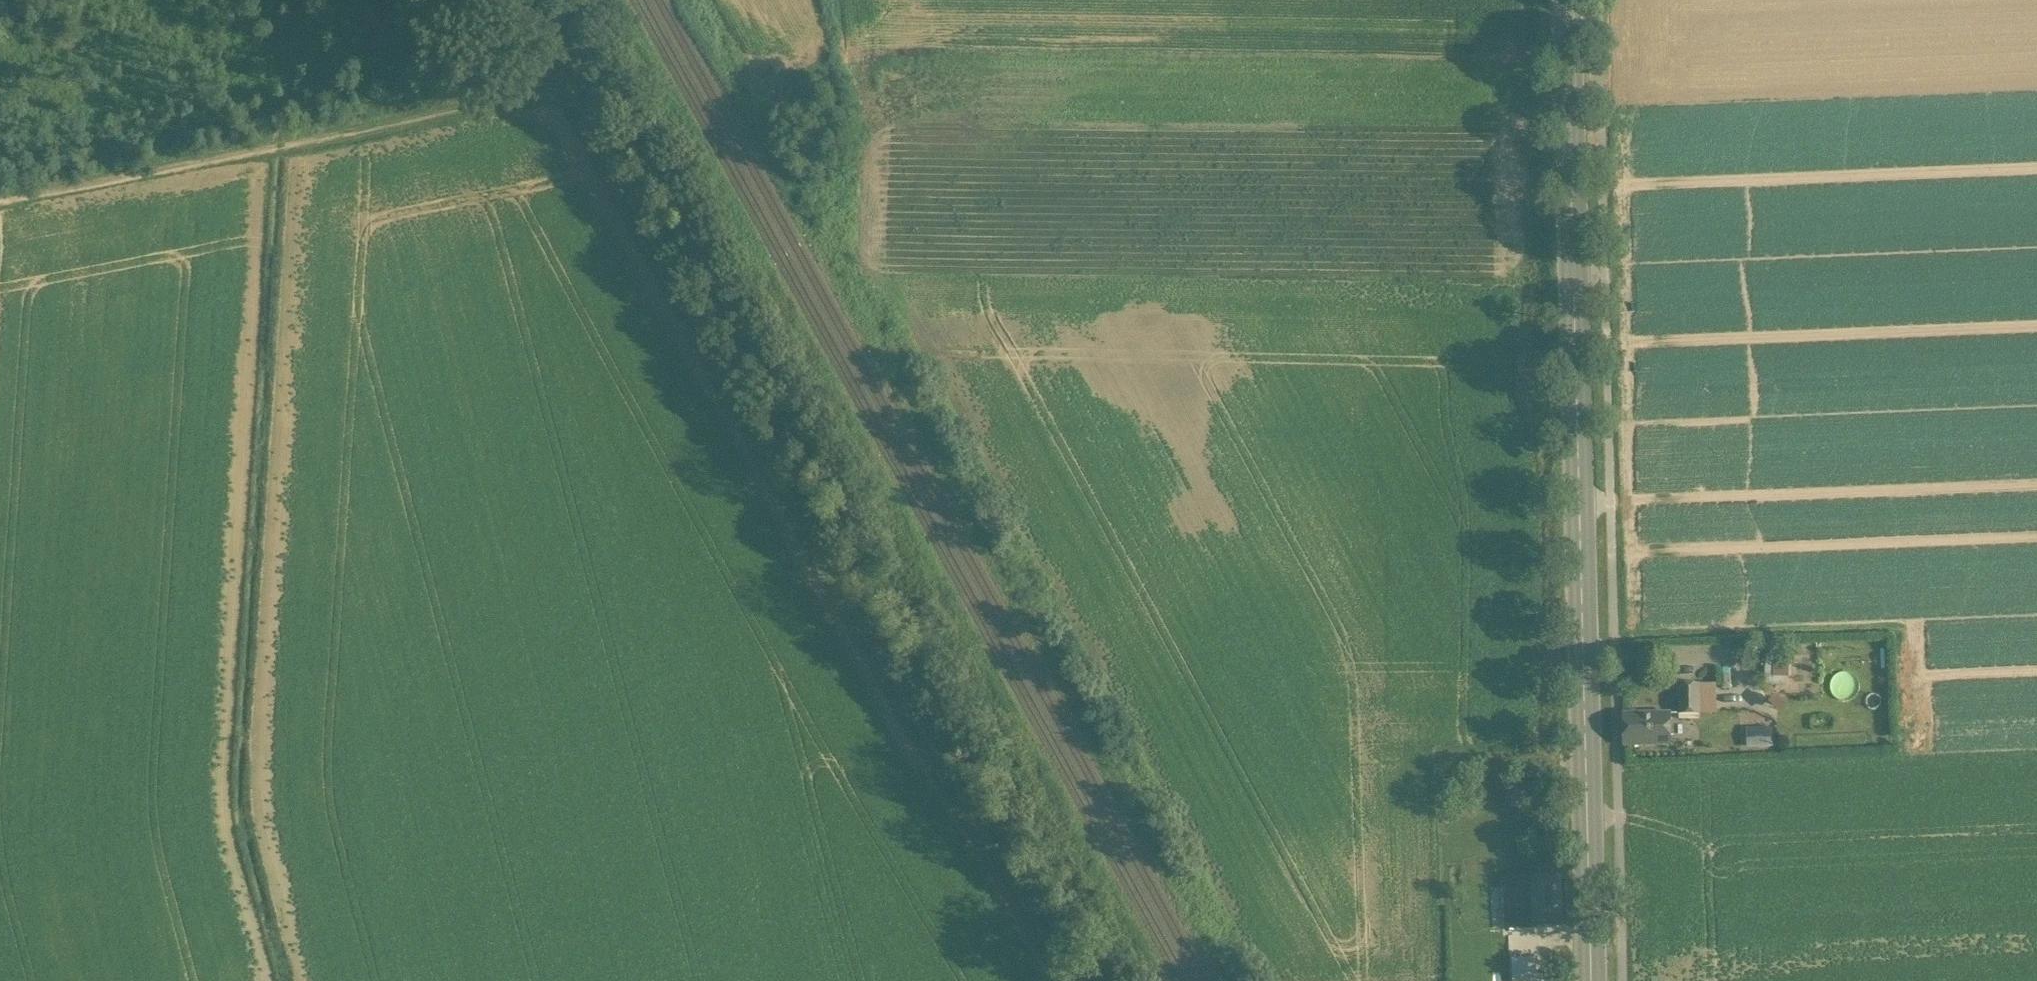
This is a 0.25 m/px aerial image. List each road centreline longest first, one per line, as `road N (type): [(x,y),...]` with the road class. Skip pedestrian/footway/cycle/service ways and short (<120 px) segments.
road 1 (track): [(521,0),(1051,980)]
road 2 (secondary): [(1568,0),(1592,980)]
road 3 (track): [(0,197),(551,96),(579,108)]

